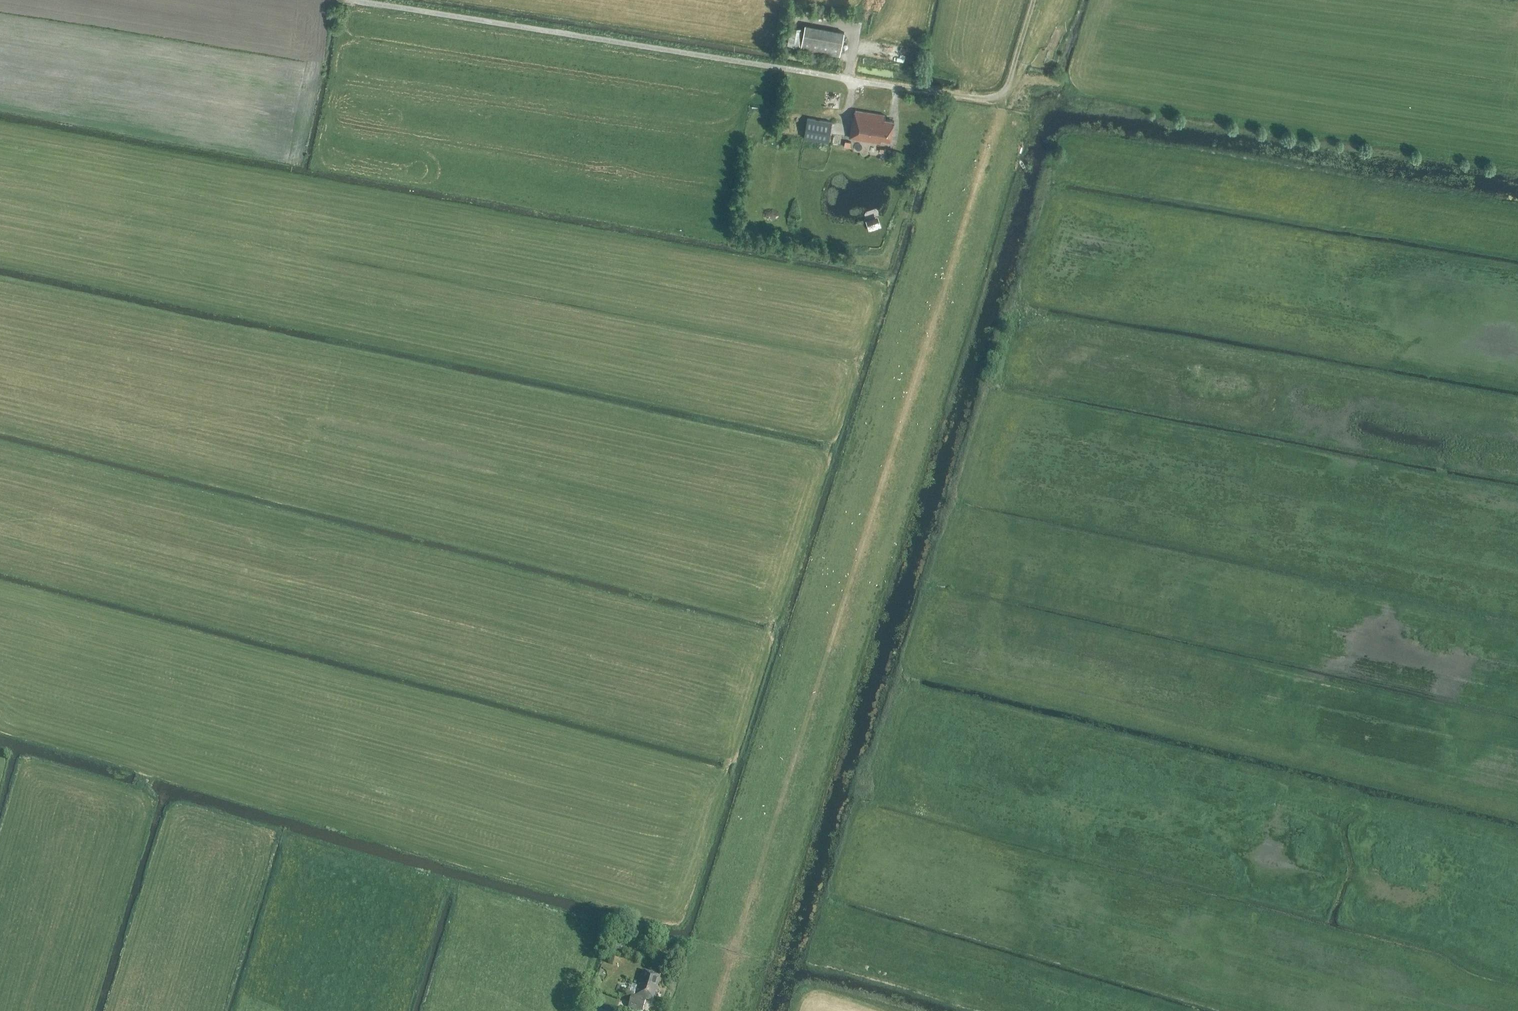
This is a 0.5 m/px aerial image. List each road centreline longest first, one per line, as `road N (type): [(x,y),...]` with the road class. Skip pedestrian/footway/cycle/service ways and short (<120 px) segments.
road 1 (unclassified): [(1026,0),(1004,71),(979,95),(371,0)]

